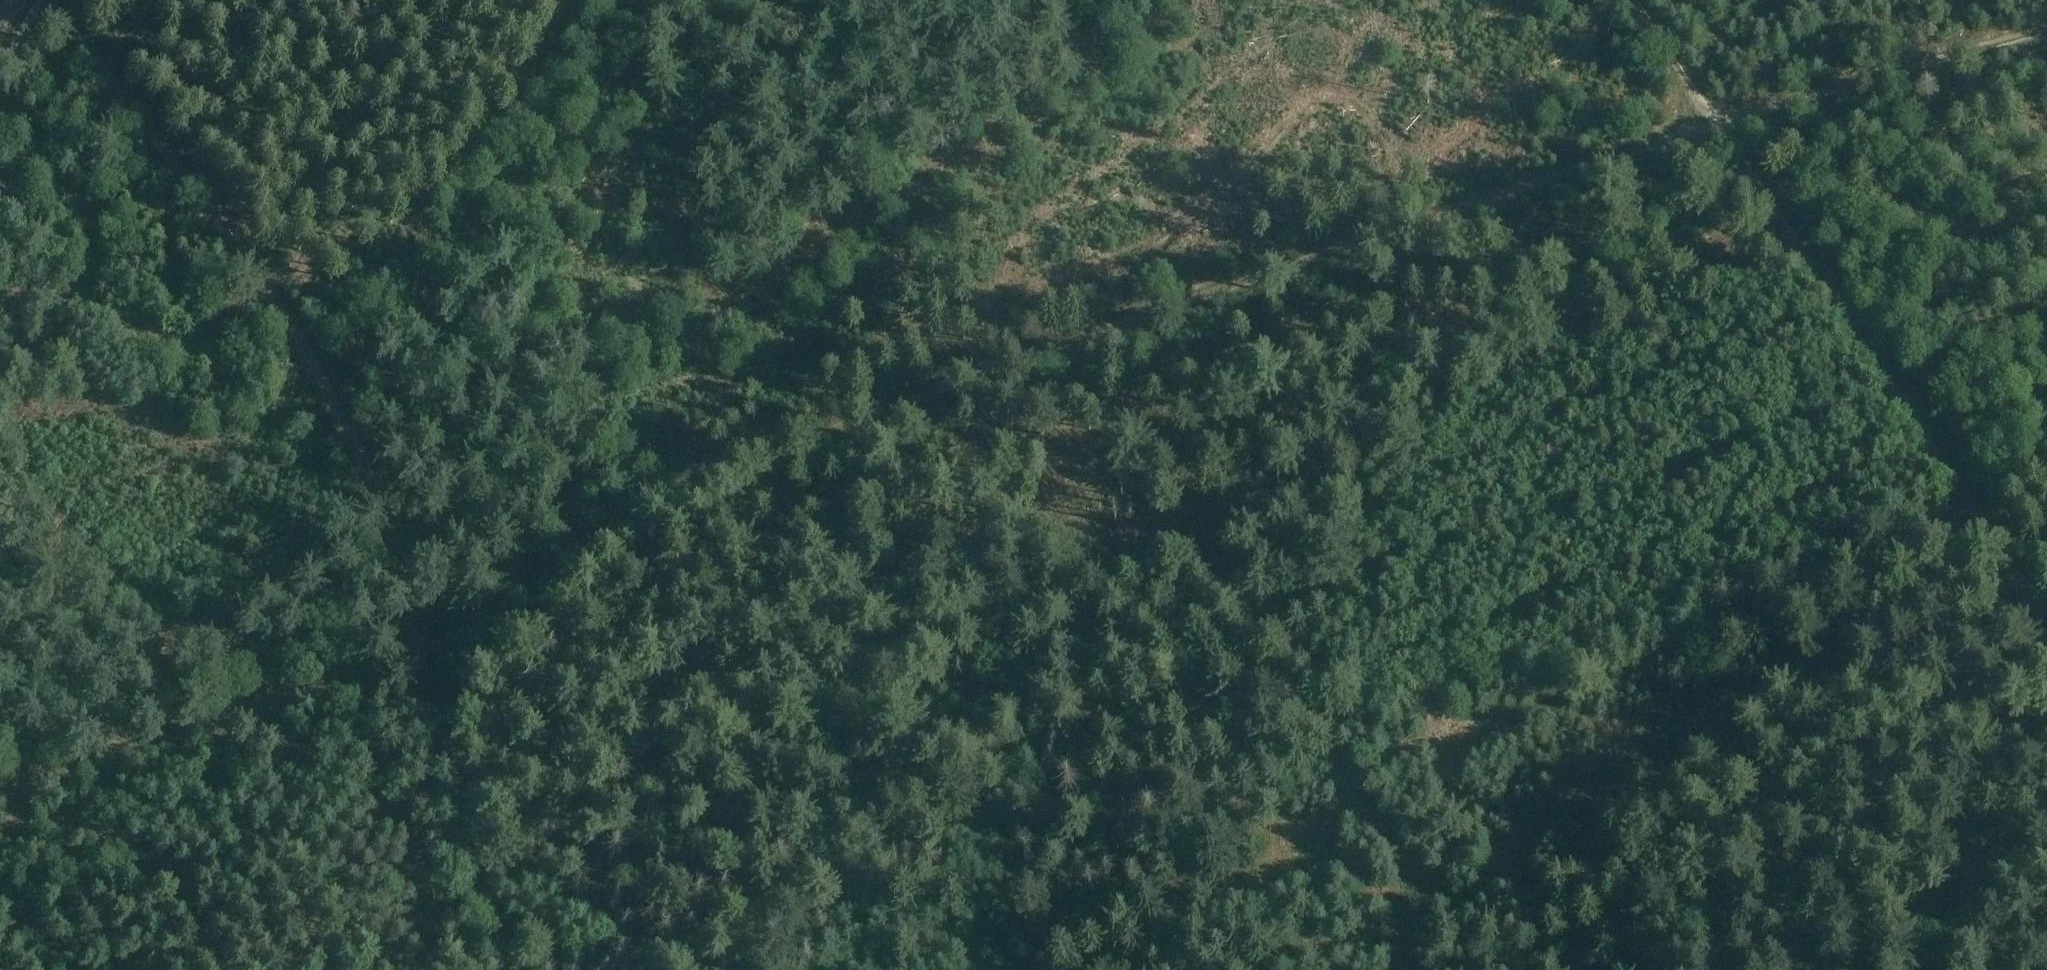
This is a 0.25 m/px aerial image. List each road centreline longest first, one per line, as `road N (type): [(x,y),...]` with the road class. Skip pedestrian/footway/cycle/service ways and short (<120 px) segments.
road 1 (track): [(40,0),(350,404),(419,640)]
road 2 (track): [(1713,113),(2046,652)]
road 3 (track): [(419,640),(450,794),(508,969)]
road 4 (track): [(1713,113),(1676,80),(1618,0)]

